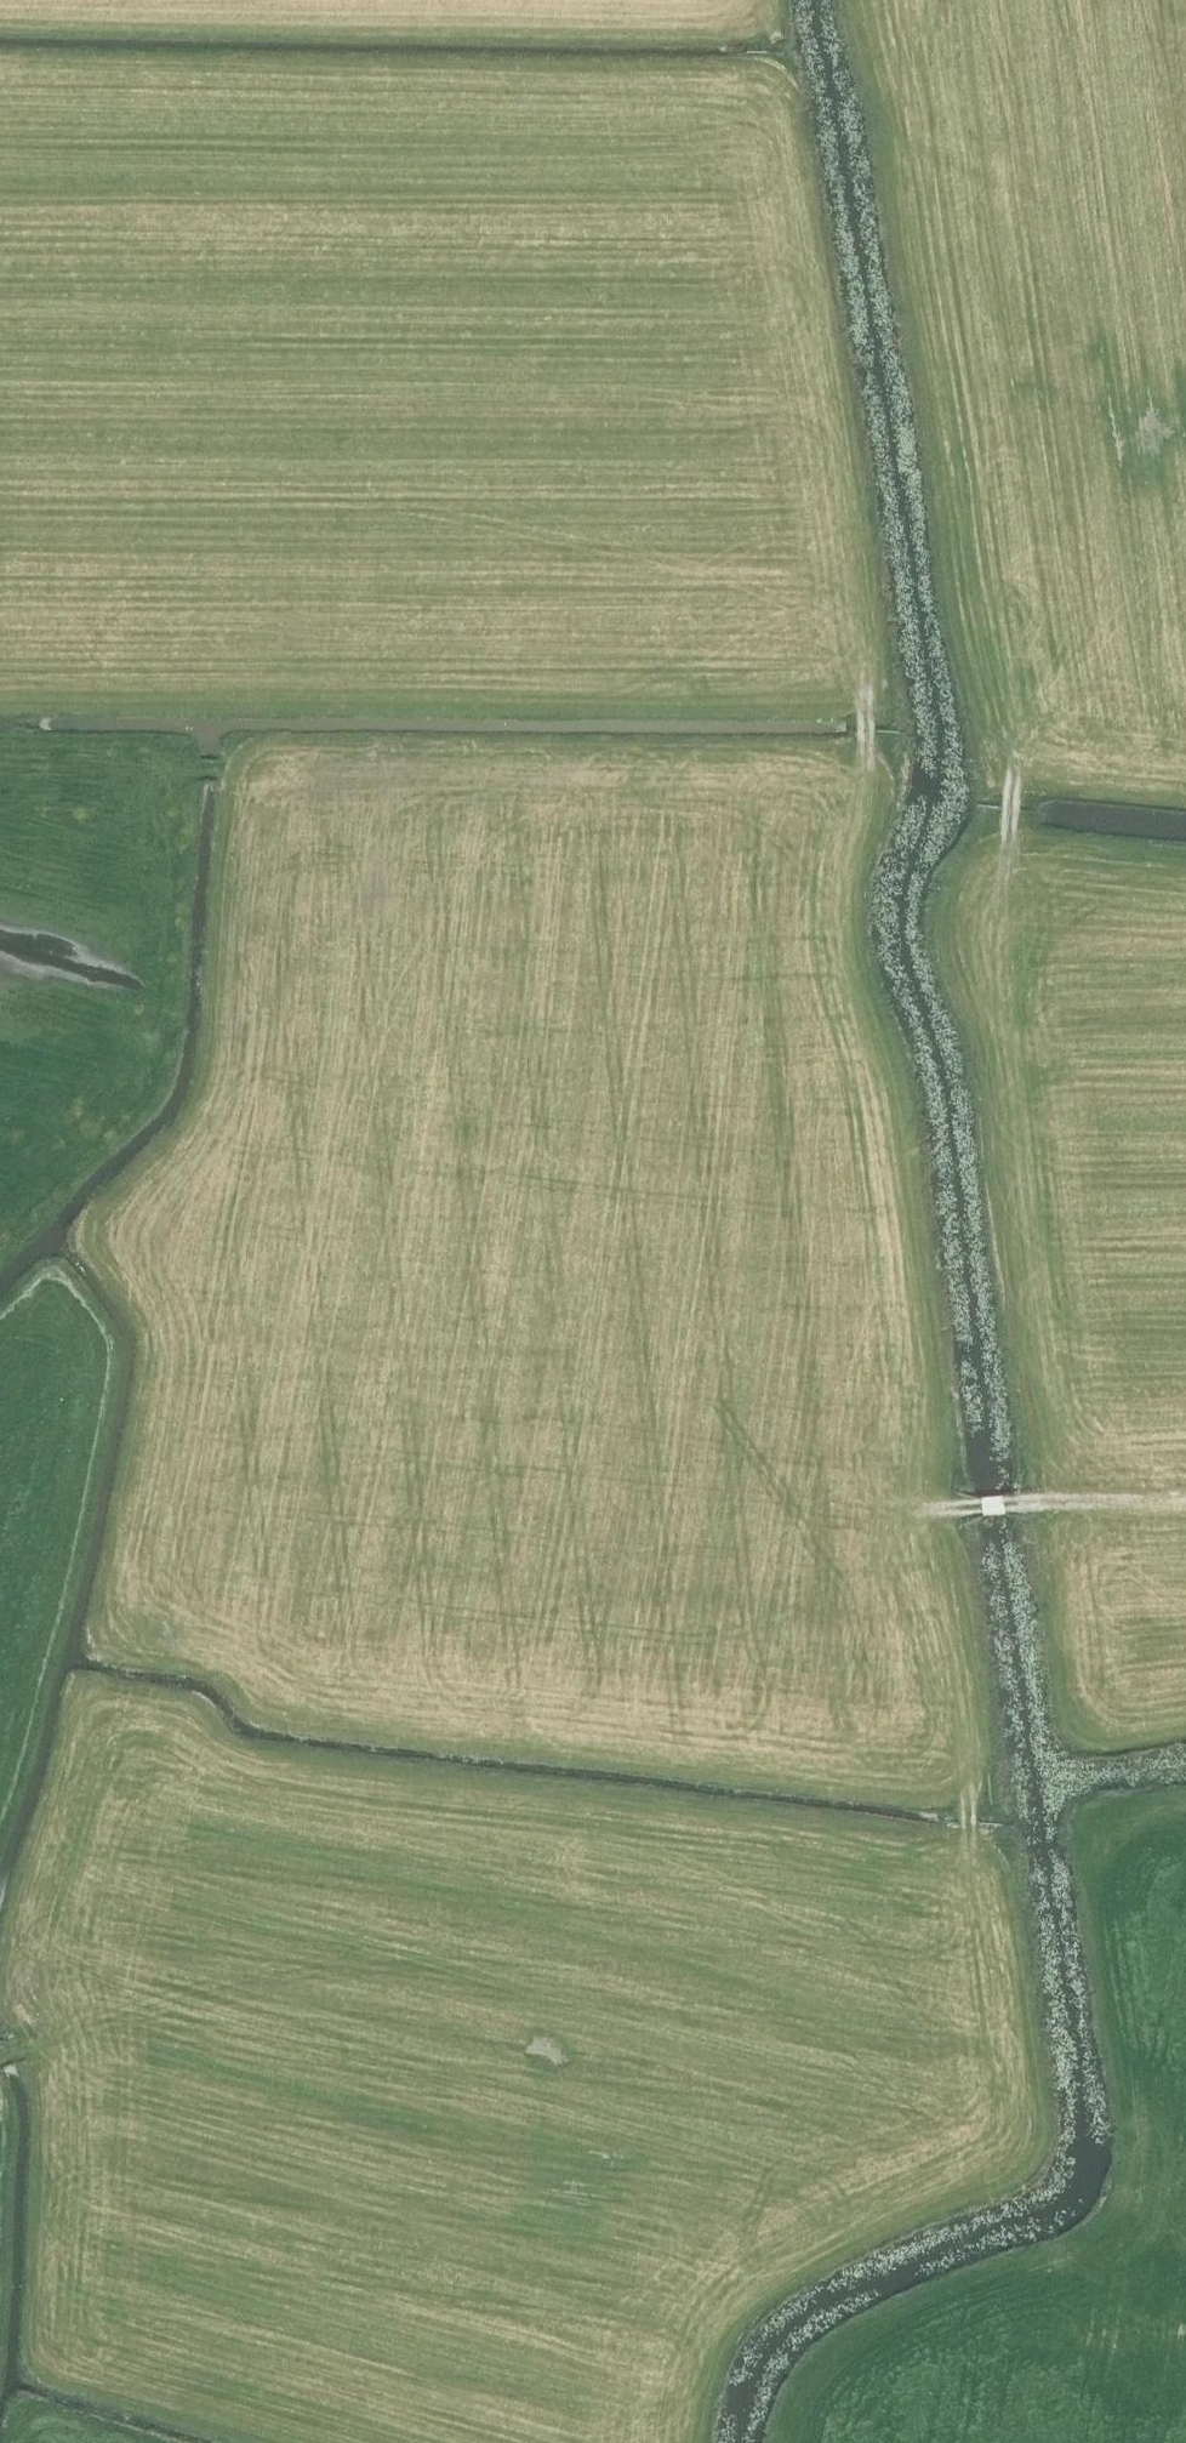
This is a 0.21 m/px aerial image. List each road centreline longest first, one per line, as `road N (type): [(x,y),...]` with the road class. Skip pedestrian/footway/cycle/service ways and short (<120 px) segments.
road 1 (track): [(934,1510),(1185,1499)]

